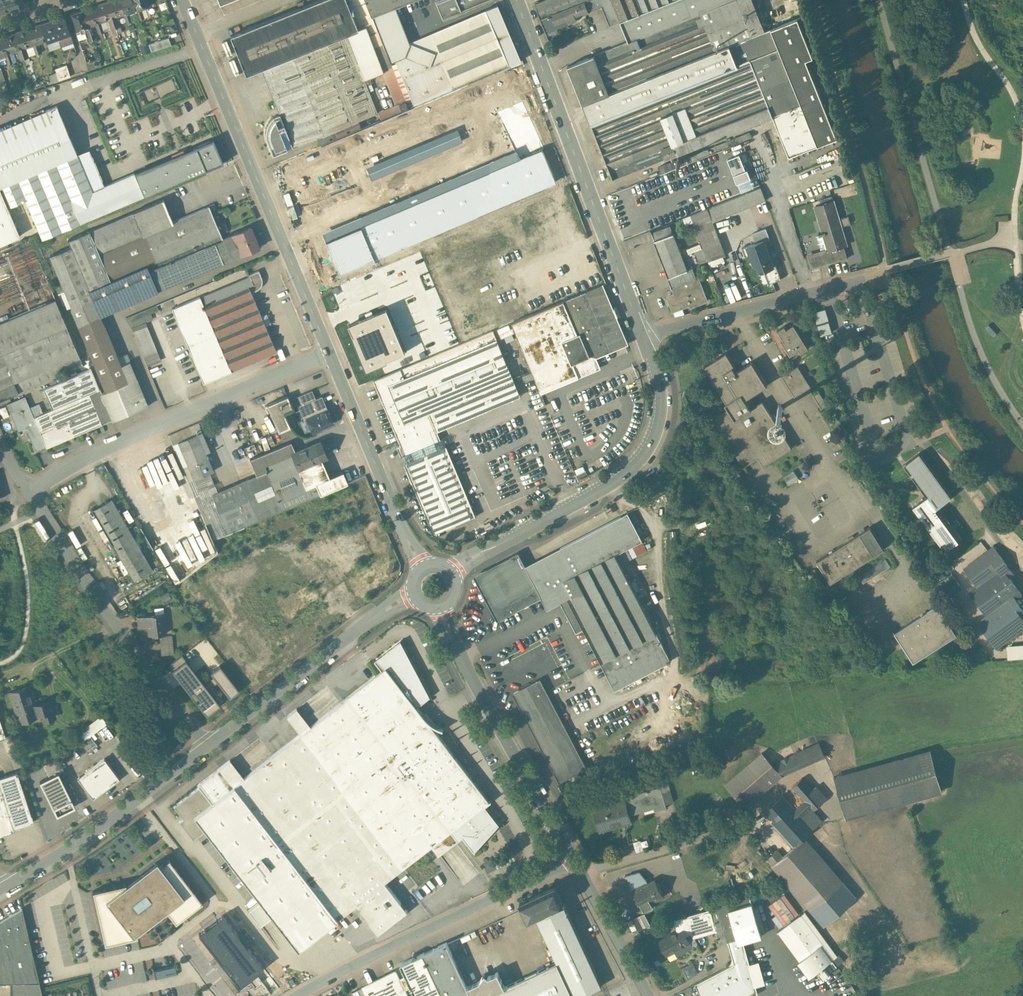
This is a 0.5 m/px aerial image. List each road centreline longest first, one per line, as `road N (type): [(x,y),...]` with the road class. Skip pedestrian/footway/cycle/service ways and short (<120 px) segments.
road 1 (residential): [(643,337),(520,0)]
road 2 (tertiary): [(329,354),(197,33)]
road 3 (residential): [(453,571),(596,493),(644,452),(660,405),(643,337)]
road 4 (residential): [(329,354),(115,443),(27,492)]
road 5 (residential): [(574,858),(295,995)]
road 6 (residential): [(27,492),(206,746)]
road 7 (tertiary): [(574,858),(441,608)]
road 8 (residential): [(414,597),(206,746)]
road 9 (residential): [(643,337),(888,268)]
road 10 (residential): [(206,746),(0,889)]
road 11 (tertiary): [(423,566),(329,354)]
road 12 (tertiary): [(648,995),(574,858)]

